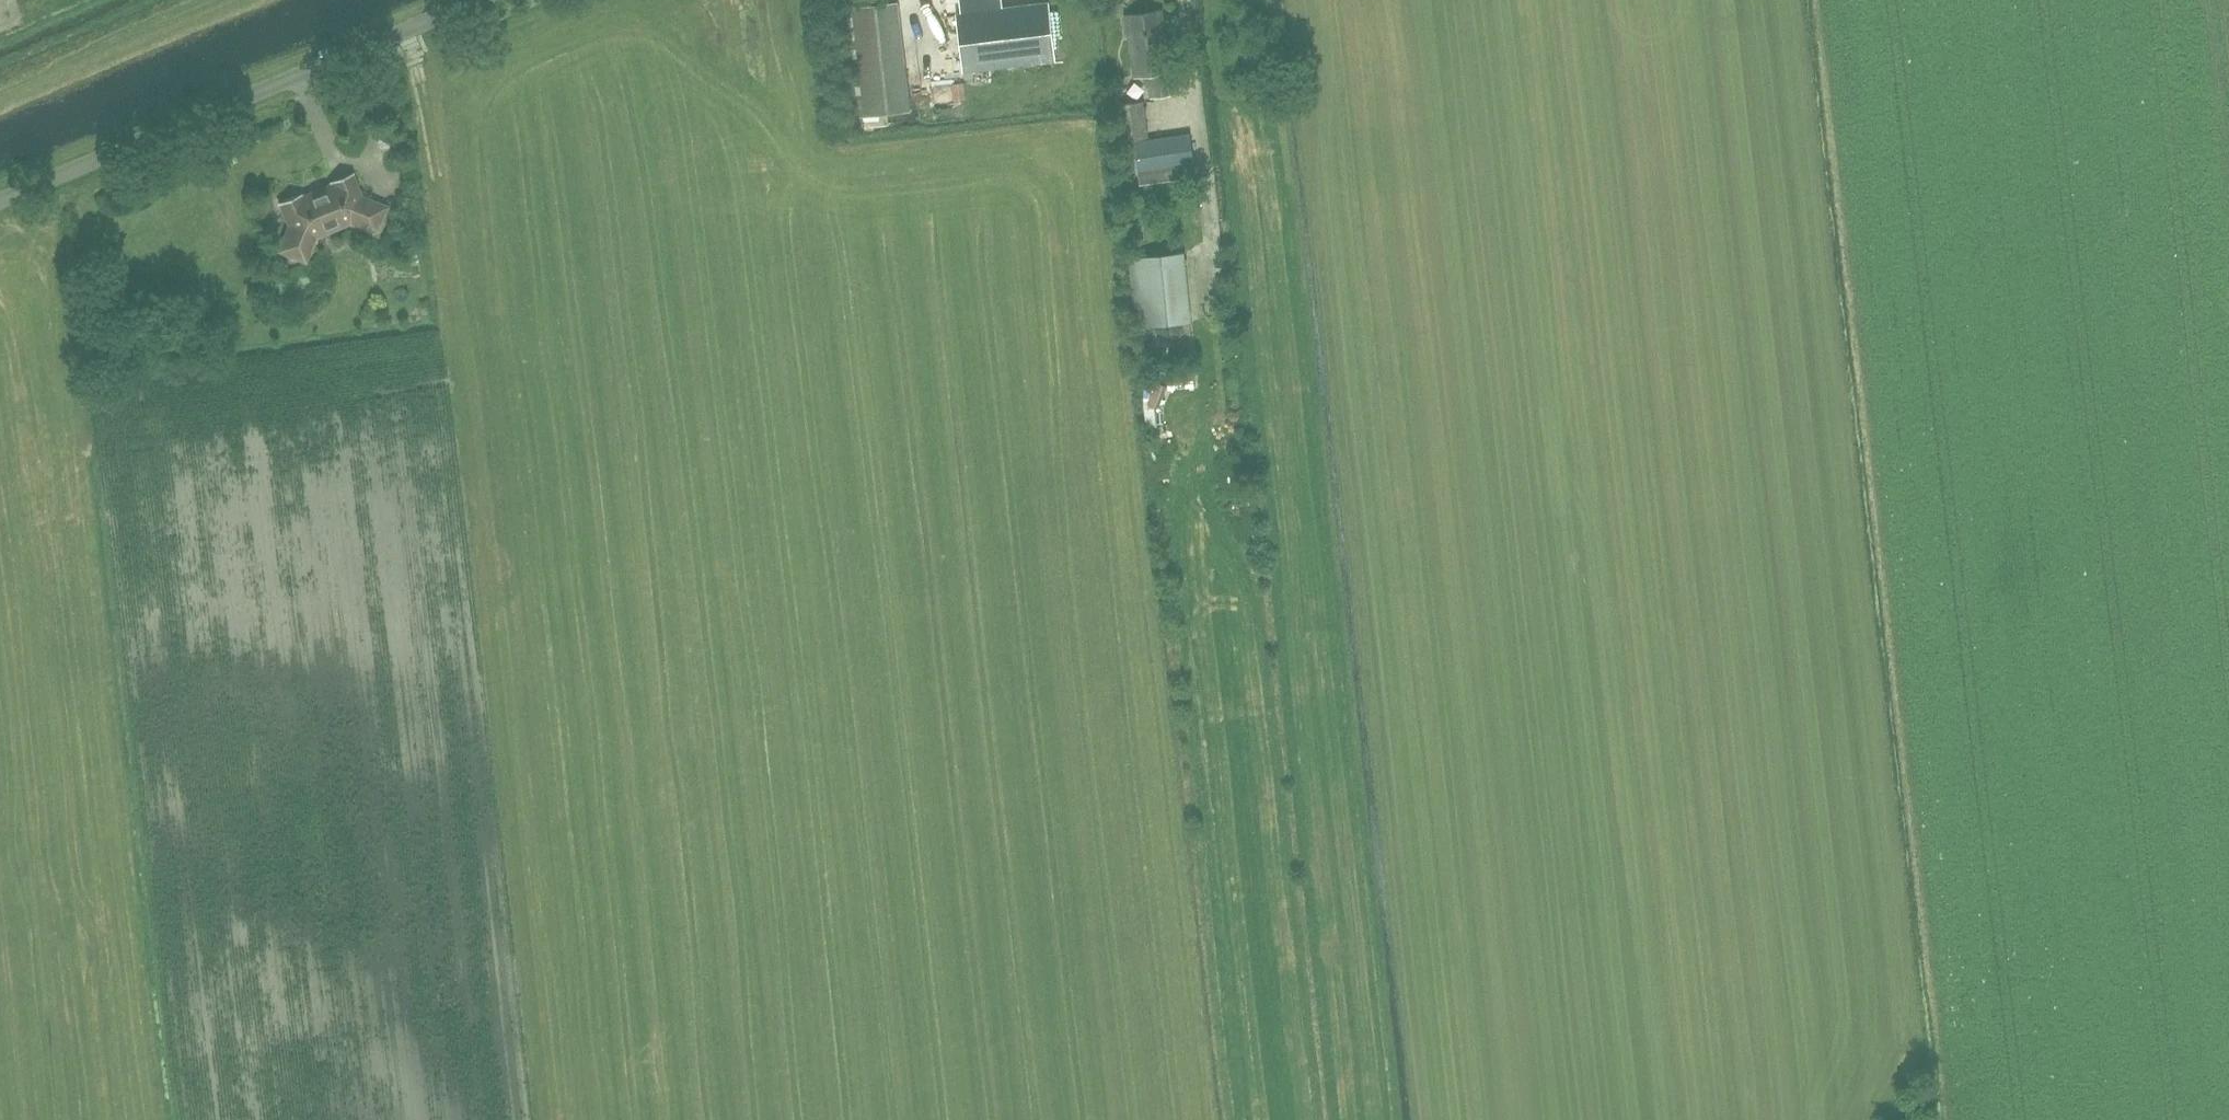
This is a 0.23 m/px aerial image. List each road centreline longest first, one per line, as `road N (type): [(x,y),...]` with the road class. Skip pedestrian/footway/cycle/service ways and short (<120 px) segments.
road 1 (unclassified): [(0,201),(479,0)]

